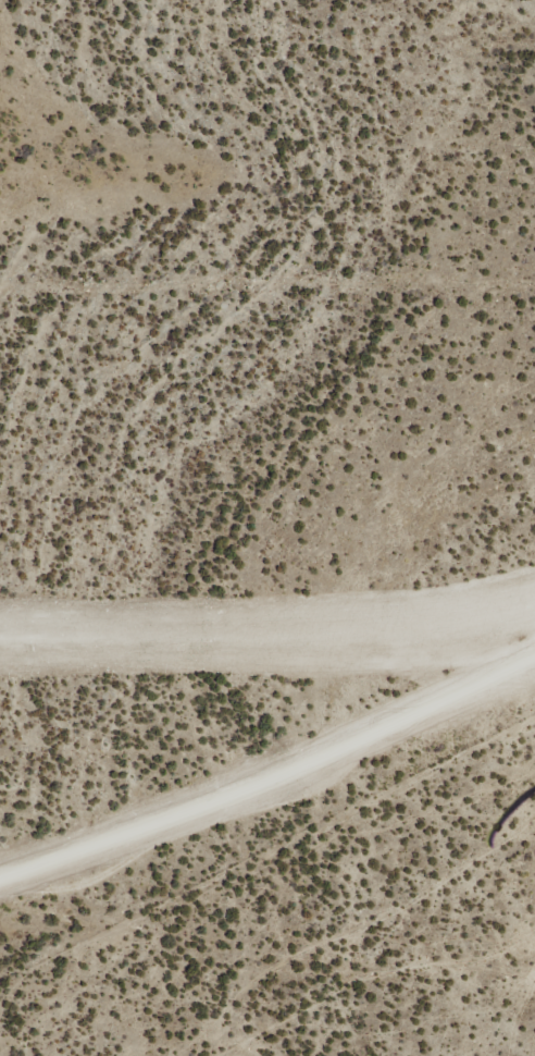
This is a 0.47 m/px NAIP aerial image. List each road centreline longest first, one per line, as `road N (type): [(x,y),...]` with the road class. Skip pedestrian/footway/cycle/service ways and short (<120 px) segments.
road 1 (track): [(270,1055),(110,944),(0,891)]

